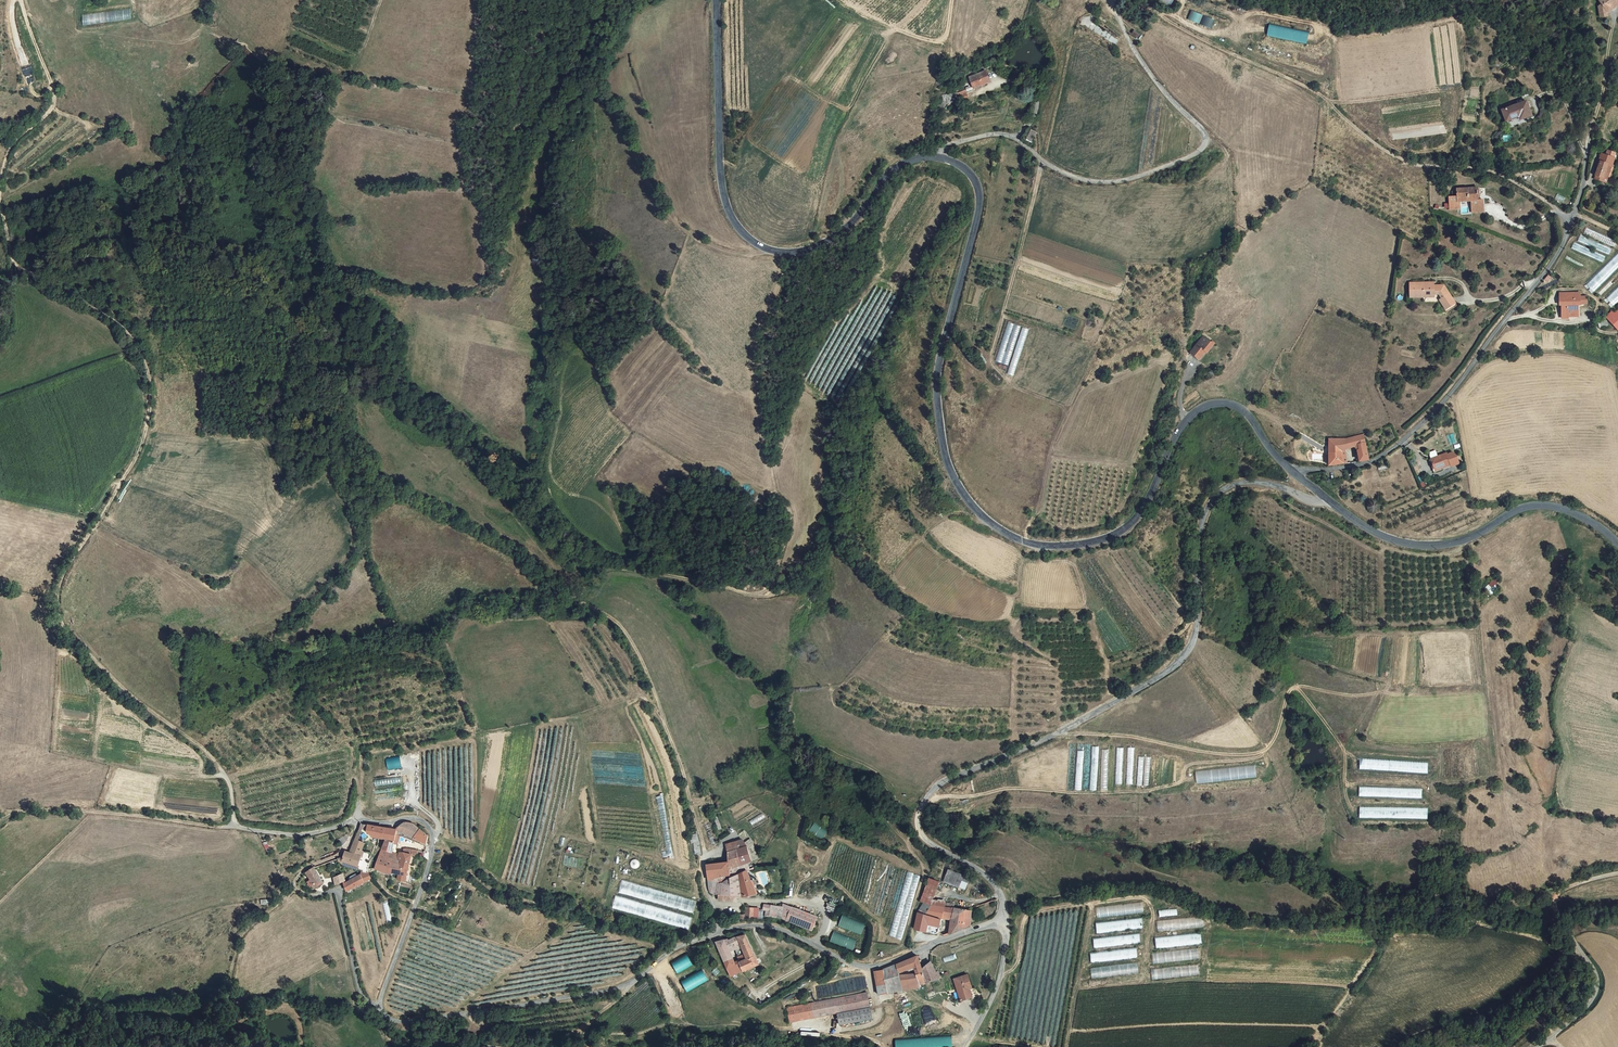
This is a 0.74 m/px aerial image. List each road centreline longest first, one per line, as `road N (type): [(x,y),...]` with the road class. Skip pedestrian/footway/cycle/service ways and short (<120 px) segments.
road 1 (unclassified): [(1004,919),(868,968),(777,929),(733,928),(671,950),(629,985),(395,1022),(379,1006),(428,867),(428,827),(405,819),(357,819),(301,836),(241,828),(223,774)]
road 2 (secondary): [(1291,471),(1251,418),(1223,403),(1187,420),(1140,512),(1119,533),(1050,546),(1003,532),(983,516),(948,467),(937,396),(980,197),(963,166),(935,157)]
road 3 (track): [(770,250),(720,249),(677,228),(620,126),(585,87),(532,156),(491,285),(478,293),(343,283),(333,292),(330,371),(318,398),(327,427)]
road 4 (unclassified): [(1004,919),(998,886),(919,829),(932,791),(1172,669),(1197,632),(1202,522),(1229,485),(1279,486),(1330,501)]
road 5 (track): [(223,774),(127,693),(65,625),(60,587),(141,449),(148,372),(129,334),(13,264),(0,204)]
road 6 (track): [(706,857),(641,658),(612,619),(577,600),(604,568),(756,595),(774,587),(793,524),(770,466)]
road 7 (track): [(1617,234),(1568,218),(1493,172),(1422,166),(1389,154),(1315,91),(1160,15),(1111,1)]
road 8 (track): [(284,663),(357,740),(361,795),(347,846),(300,873),(288,896),(239,940),(228,995),(254,1046)]
road 9 (secondary): [(935,157),(902,164),(837,236),(809,250),(752,242),(733,219),(720,172),(716,0)]
road 10 (unclassified): [(1291,471),(1371,460),(1437,406),(1554,262),(1581,199),(1587,151)]
road 11 (track): [(1042,160),(992,355),(1014,386),(1065,414),(1024,541)]
road 12 (track): [(1001,974),(1018,962),(1027,914),(1149,897),(1144,984),(1077,989),(1066,1046)]
road 13 (unclassified): [(1015,138),(1066,174),(1112,182),(1205,146),(1205,132),(1153,79),(1111,0)]
road 14 (track): [(318,398),(351,422),(378,472),(510,544),(577,600)]
road 15 (secondary): [(1617,544),(1592,522),(1547,505),(1515,510),(1462,540),(1417,545),(1378,535),(1330,501)]
road 16 (track): [(756,595),(785,592),(834,518),(846,449),(874,394)]
road 17 (track): [(1279,486),(1296,510),(1378,552),(1434,556),(1459,551),(1462,540)]
road 18 (track): [(234,825),(20,812)]
road 19 (track): [(0,189),(17,142),(56,98),(20,0)]
road 20 (track): [(1559,890),(1560,919),(1596,986),(1584,1011),(1538,1046)]
road 21 (track): [(1587,151),(1581,0)]
road 22 (track): [(1506,316),(1587,314),(1582,290),(1551,288),(1545,298)]
road 23 (track): [(1587,151),(1616,17)]
road 24 (unclassified): [(965,1046),(1001,974),(1004,919)]
road 25 (track): [(868,968),(874,1023),(798,1025)]

